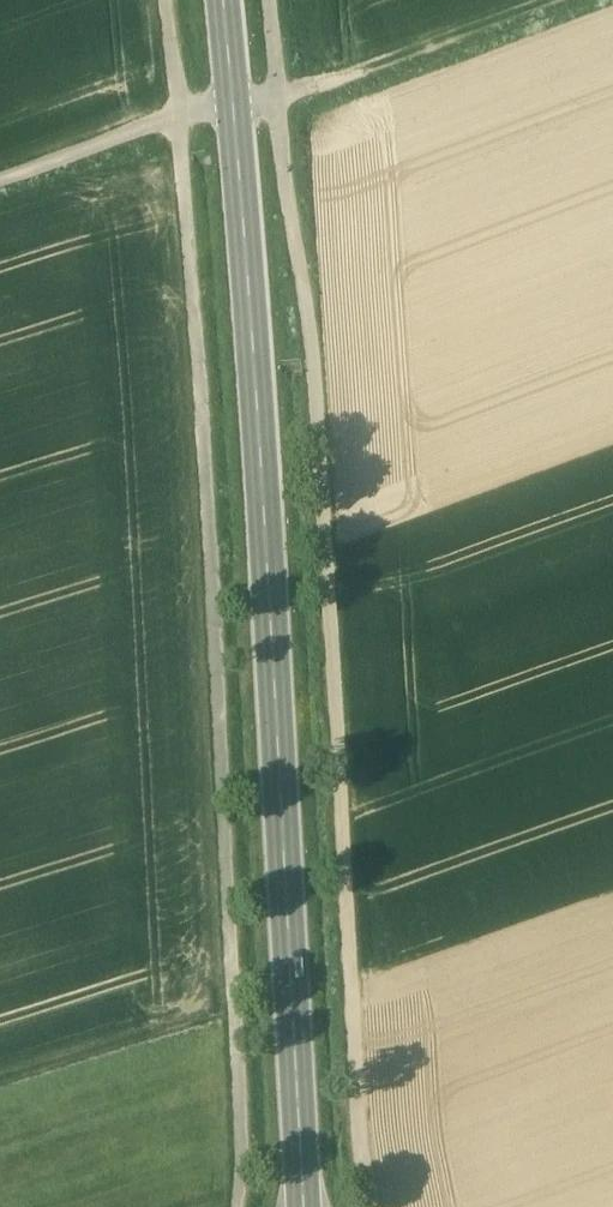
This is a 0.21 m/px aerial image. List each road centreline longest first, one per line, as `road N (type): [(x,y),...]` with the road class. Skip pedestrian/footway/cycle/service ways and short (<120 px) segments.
road 1 (secondary): [(220,0),(304,1206)]
road 2 (track): [(374,1206),(363,1161),(315,369),(276,97)]
road 3 (track): [(178,117),(243,1152),(238,1206)]
road 4 (track): [(548,0),(372,64)]
road 5 (track): [(178,117),(0,175)]

